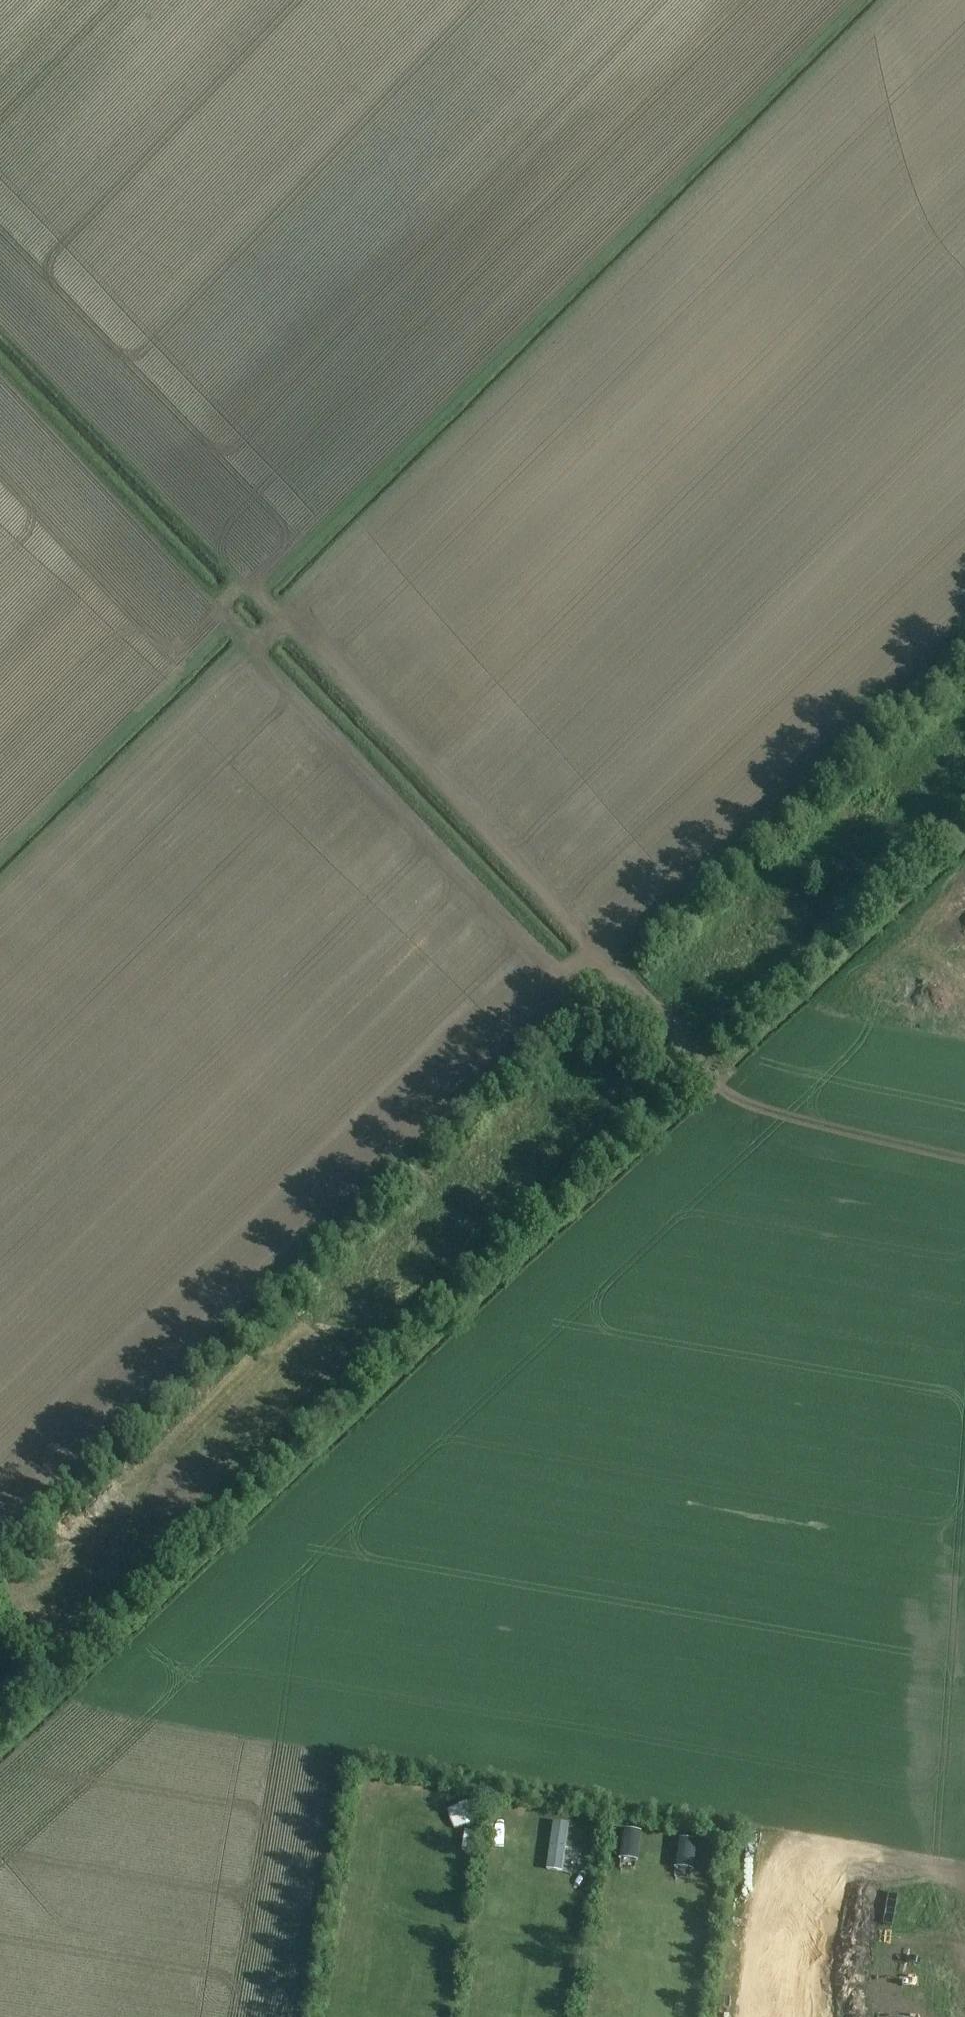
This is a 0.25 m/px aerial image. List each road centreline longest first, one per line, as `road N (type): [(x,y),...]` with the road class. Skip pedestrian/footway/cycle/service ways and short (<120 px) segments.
road 1 (track): [(755,2016),(769,1879),(777,1856),(808,1845)]

